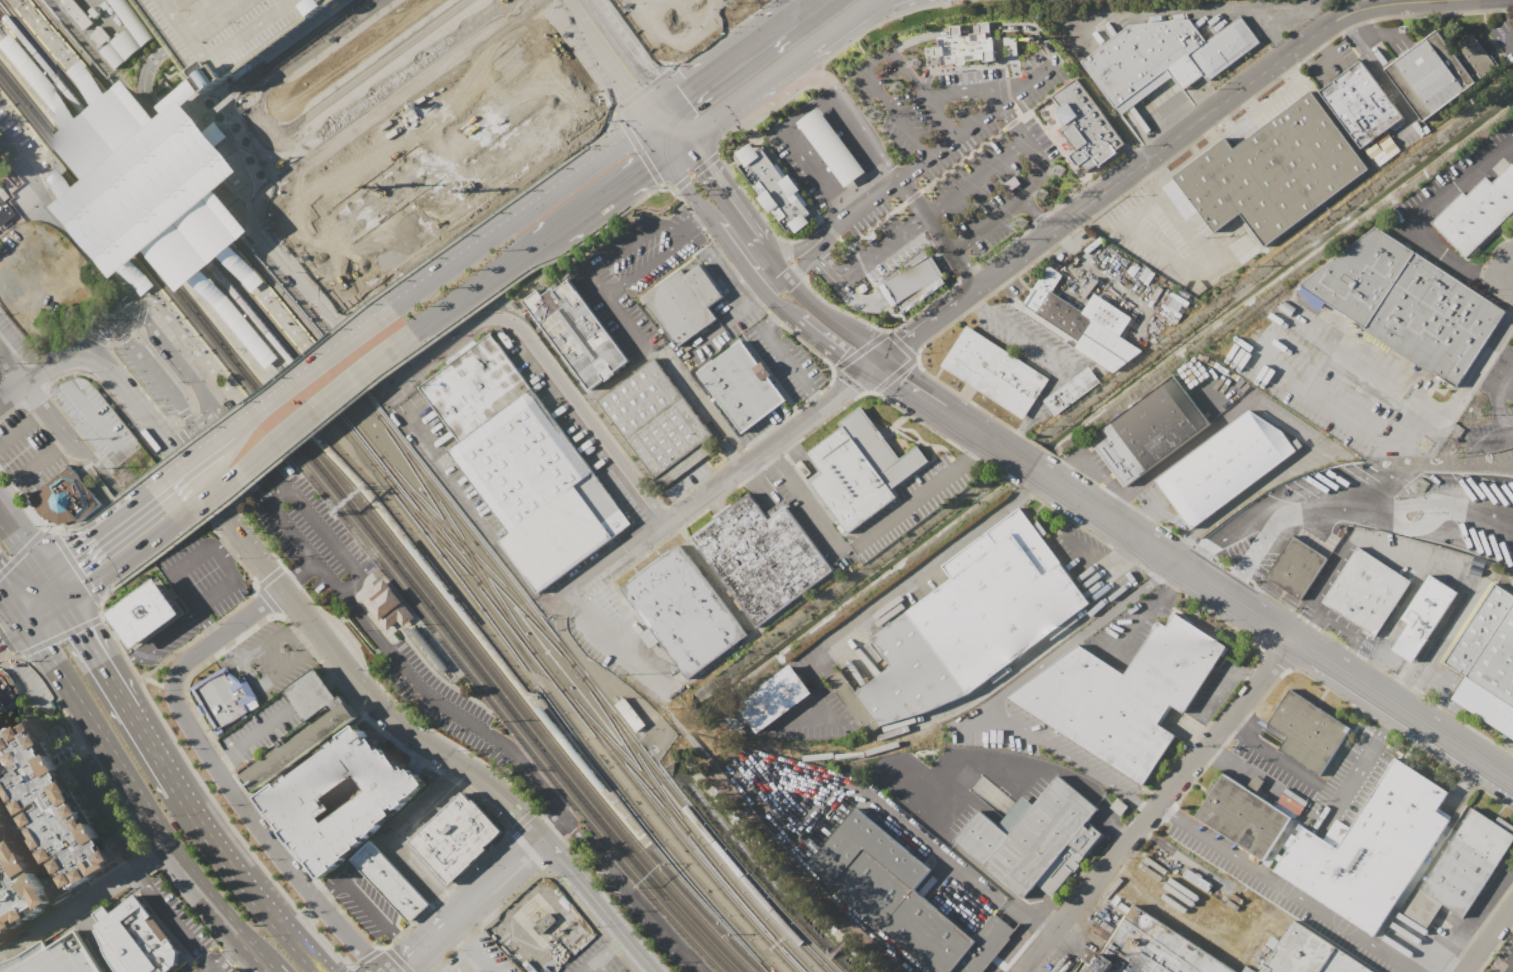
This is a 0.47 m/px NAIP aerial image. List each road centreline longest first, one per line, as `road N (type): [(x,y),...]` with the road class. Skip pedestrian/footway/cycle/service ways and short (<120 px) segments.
road 1 (secondary): [(1512,782),(1036,472)]
road 2 (residential): [(1048,231),(1341,16),(1440,0)]
road 3 (tertiary): [(221,512),(371,700),(497,792),(544,838)]
road 4 (primary): [(40,644),(186,869),(260,959)]
road 5 (residential): [(398,374),(472,326),(515,325),(666,522)]
road 6 (residential): [(547,612),(824,405)]
road 7 (residential): [(176,707),(257,828),(382,971)]
road 8 (primary): [(648,128),(383,318)]
road 9 (primary): [(192,510),(403,345)]
road 10 (primary): [(383,318),(190,468)]
road 11 (primary): [(318,971),(244,888),(176,792)]
road 12 (residential): [(1294,641),(1153,811)]
road 13 (residential): [(1153,811),(1019,971)]
road 14 (primary): [(822,0),(671,111)]
road 15 (residential): [(544,838),(417,955)]
road 16 (residential): [(283,590),(179,668),(176,707)]
road 17 (primary): [(403,345),(538,248)]
road 18 (primary): [(170,482),(38,574)]
road 19 (residential): [(561,0),(648,128)]
road 20 (residential): [(671,111),(596,0)]
road 21 (secondary): [(876,367),(871,342),(789,277)]
road 22 (primary): [(561,231),(666,156)]
road 23 (secondary): [(762,244),(690,139)]
road 24 (tertiary): [(84,361),(109,375),(170,450)]

